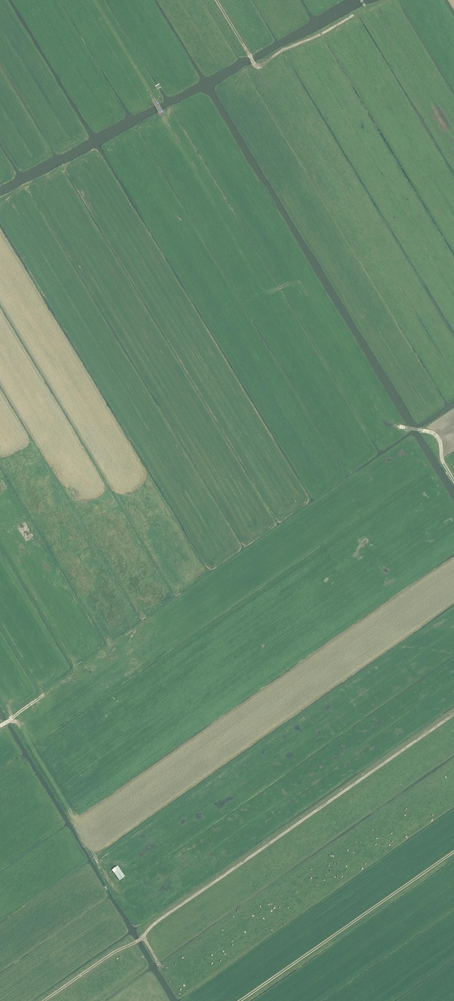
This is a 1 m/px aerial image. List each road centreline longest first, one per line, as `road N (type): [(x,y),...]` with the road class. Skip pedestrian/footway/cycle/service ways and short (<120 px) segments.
road 1 (track): [(143,936),(453,715)]
road 2 (track): [(240,1000),(453,852)]
road 3 (track): [(112,885),(0,694)]
road 4 (track): [(386,2),(258,66),(216,0)]
road 5 (track): [(44,1000),(143,936),(160,967)]
road 6 (track): [(161,112),(94,0)]

